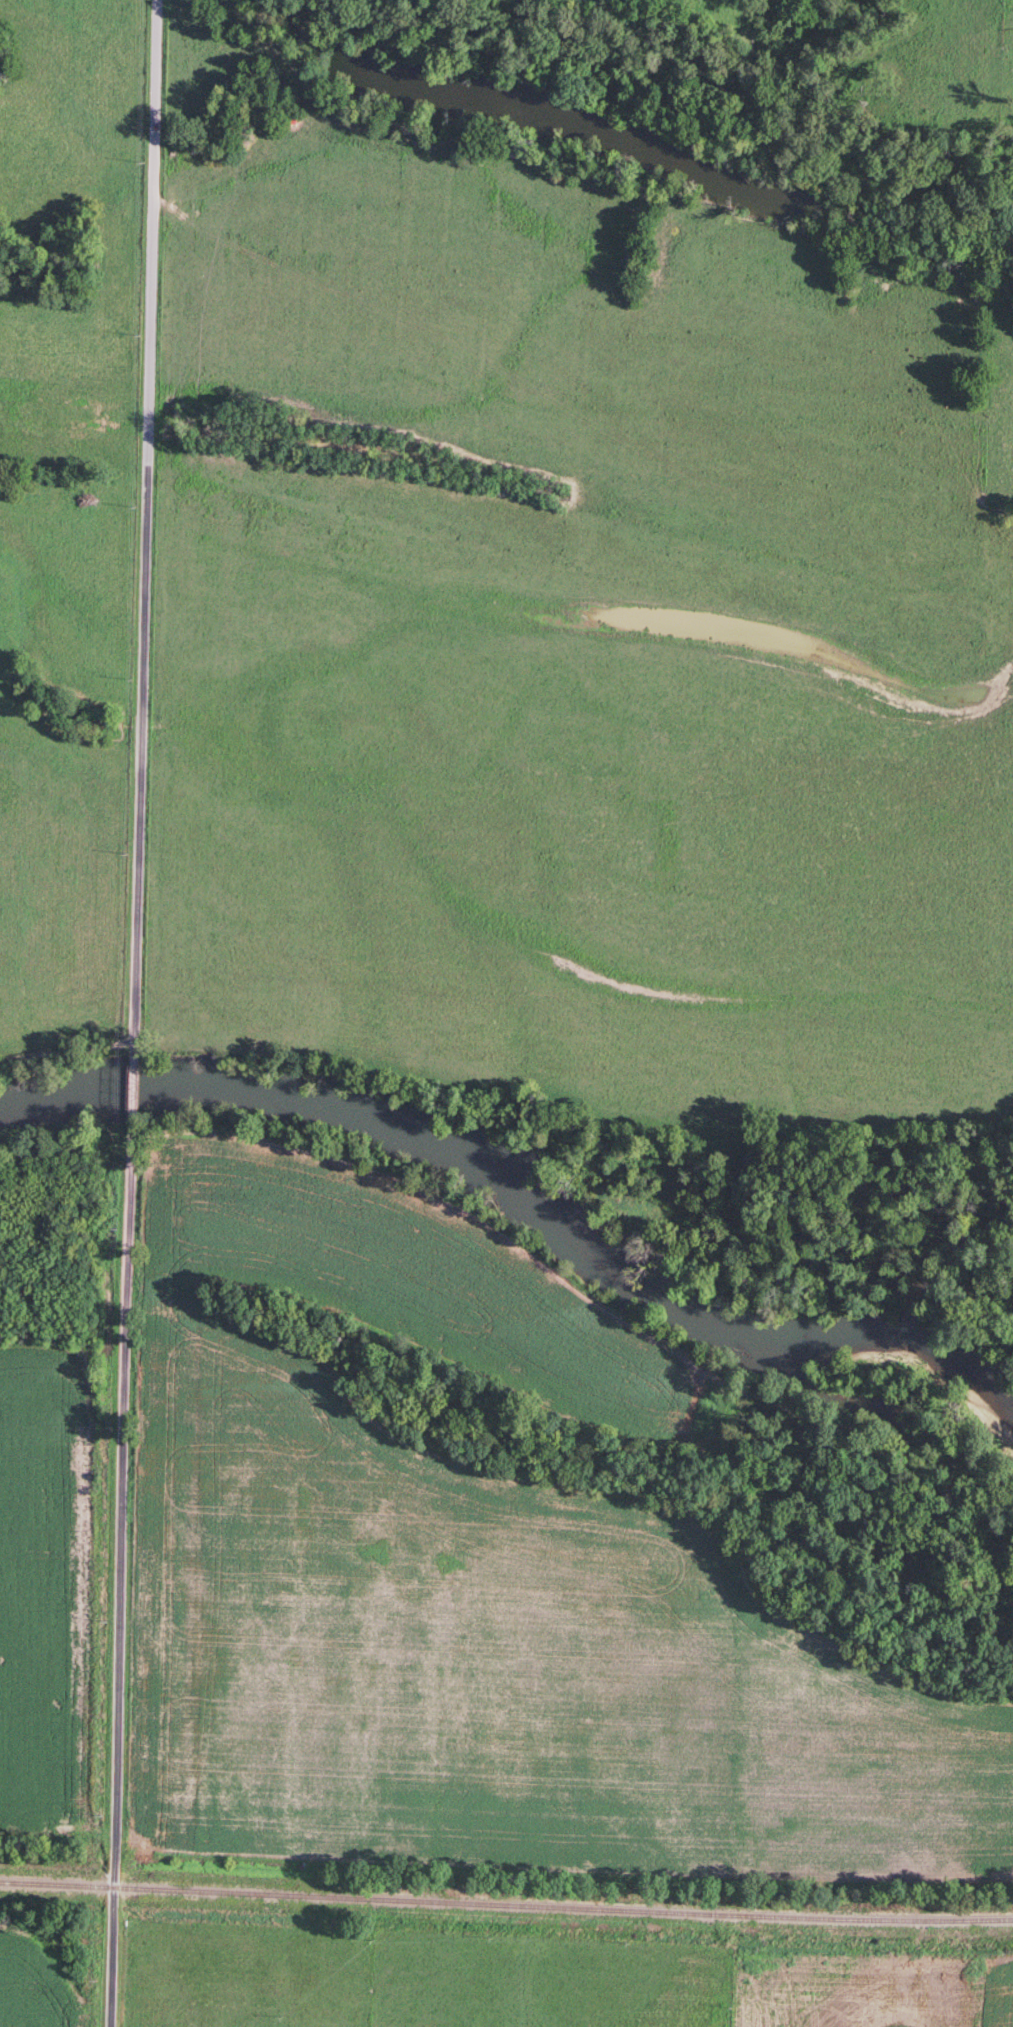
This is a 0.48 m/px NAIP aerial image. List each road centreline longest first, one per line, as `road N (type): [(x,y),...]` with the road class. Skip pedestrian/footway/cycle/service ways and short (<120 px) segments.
road 1 (residential): [(133,1053),(158,0)]
road 2 (residential): [(113,2026),(131,1122)]

